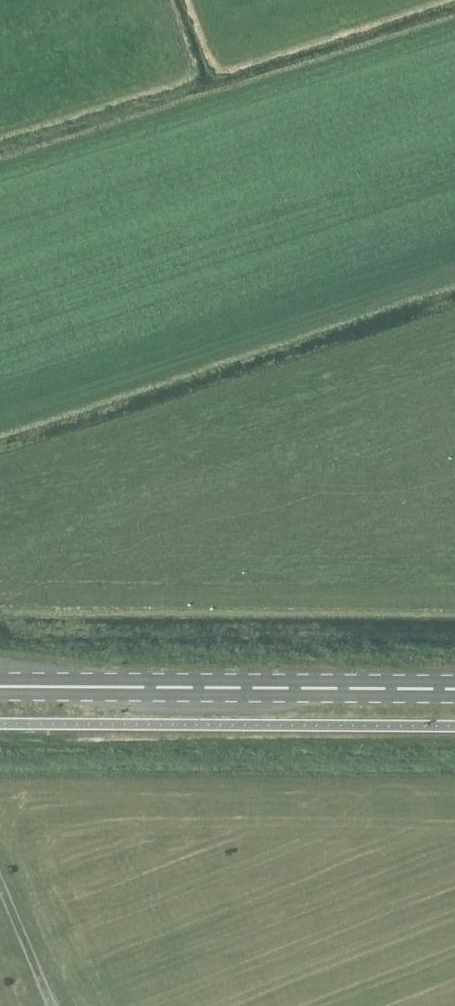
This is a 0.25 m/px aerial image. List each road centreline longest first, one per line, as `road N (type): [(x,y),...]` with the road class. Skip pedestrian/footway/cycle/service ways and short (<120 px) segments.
road 1 (primary): [(454,704),(0,701)]

